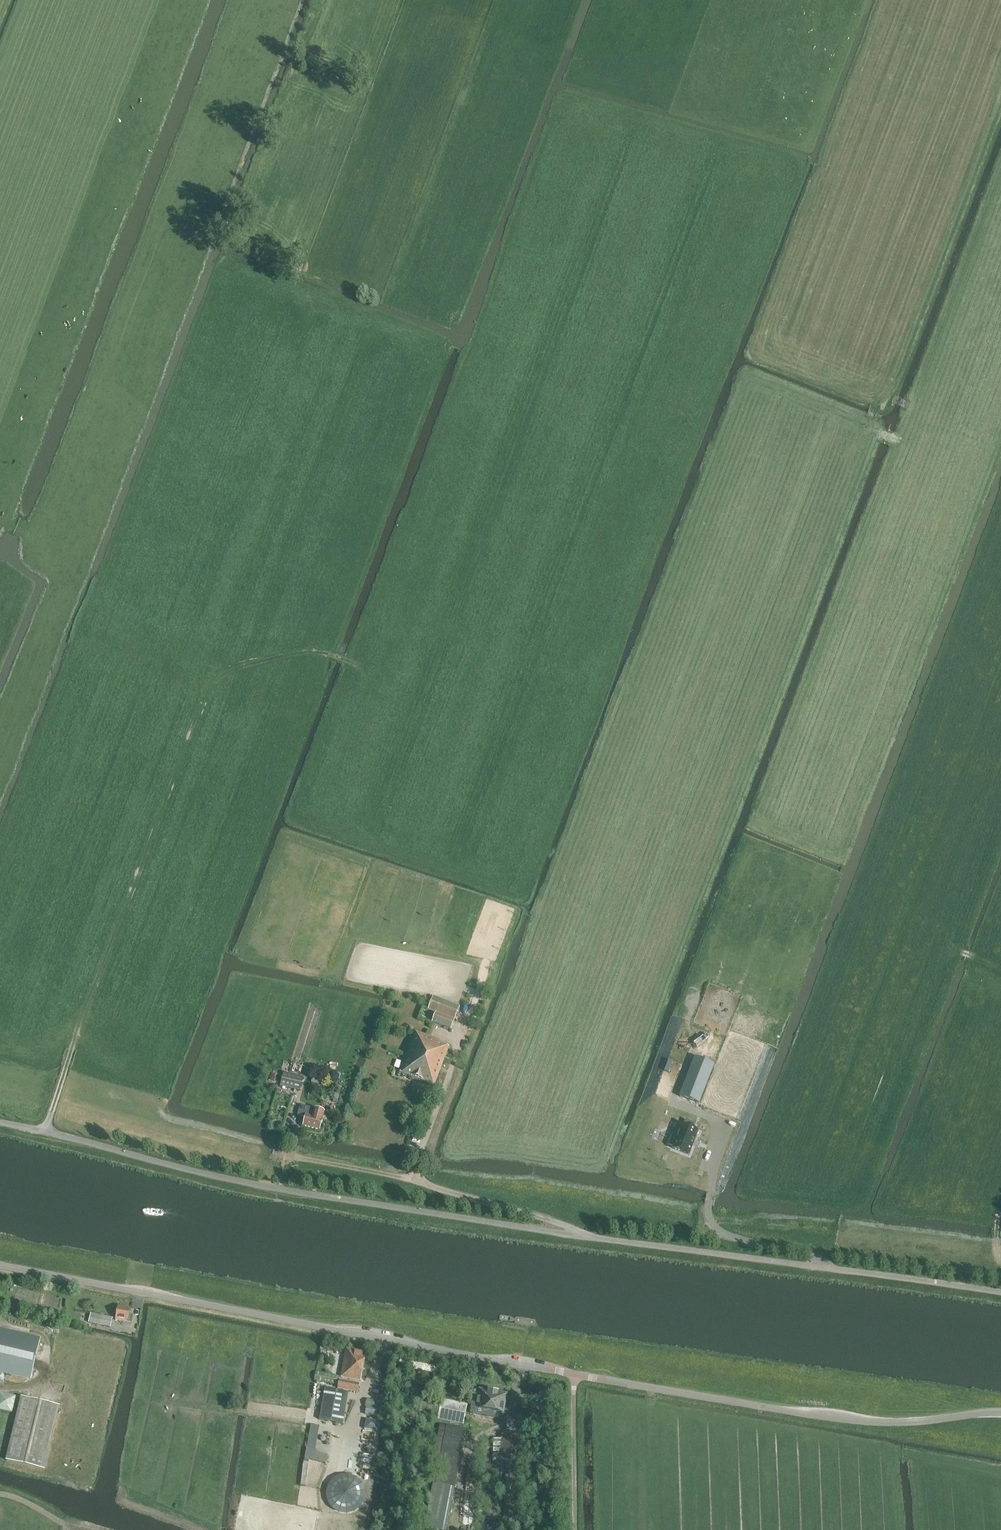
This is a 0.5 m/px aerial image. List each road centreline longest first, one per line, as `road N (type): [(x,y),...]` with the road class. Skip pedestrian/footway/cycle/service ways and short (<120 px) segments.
road 1 (unclassified): [(1000,1293),(279,1188),(0,1122)]
road 2 (tertiary): [(1000,1413),(833,1418),(0,1265)]

